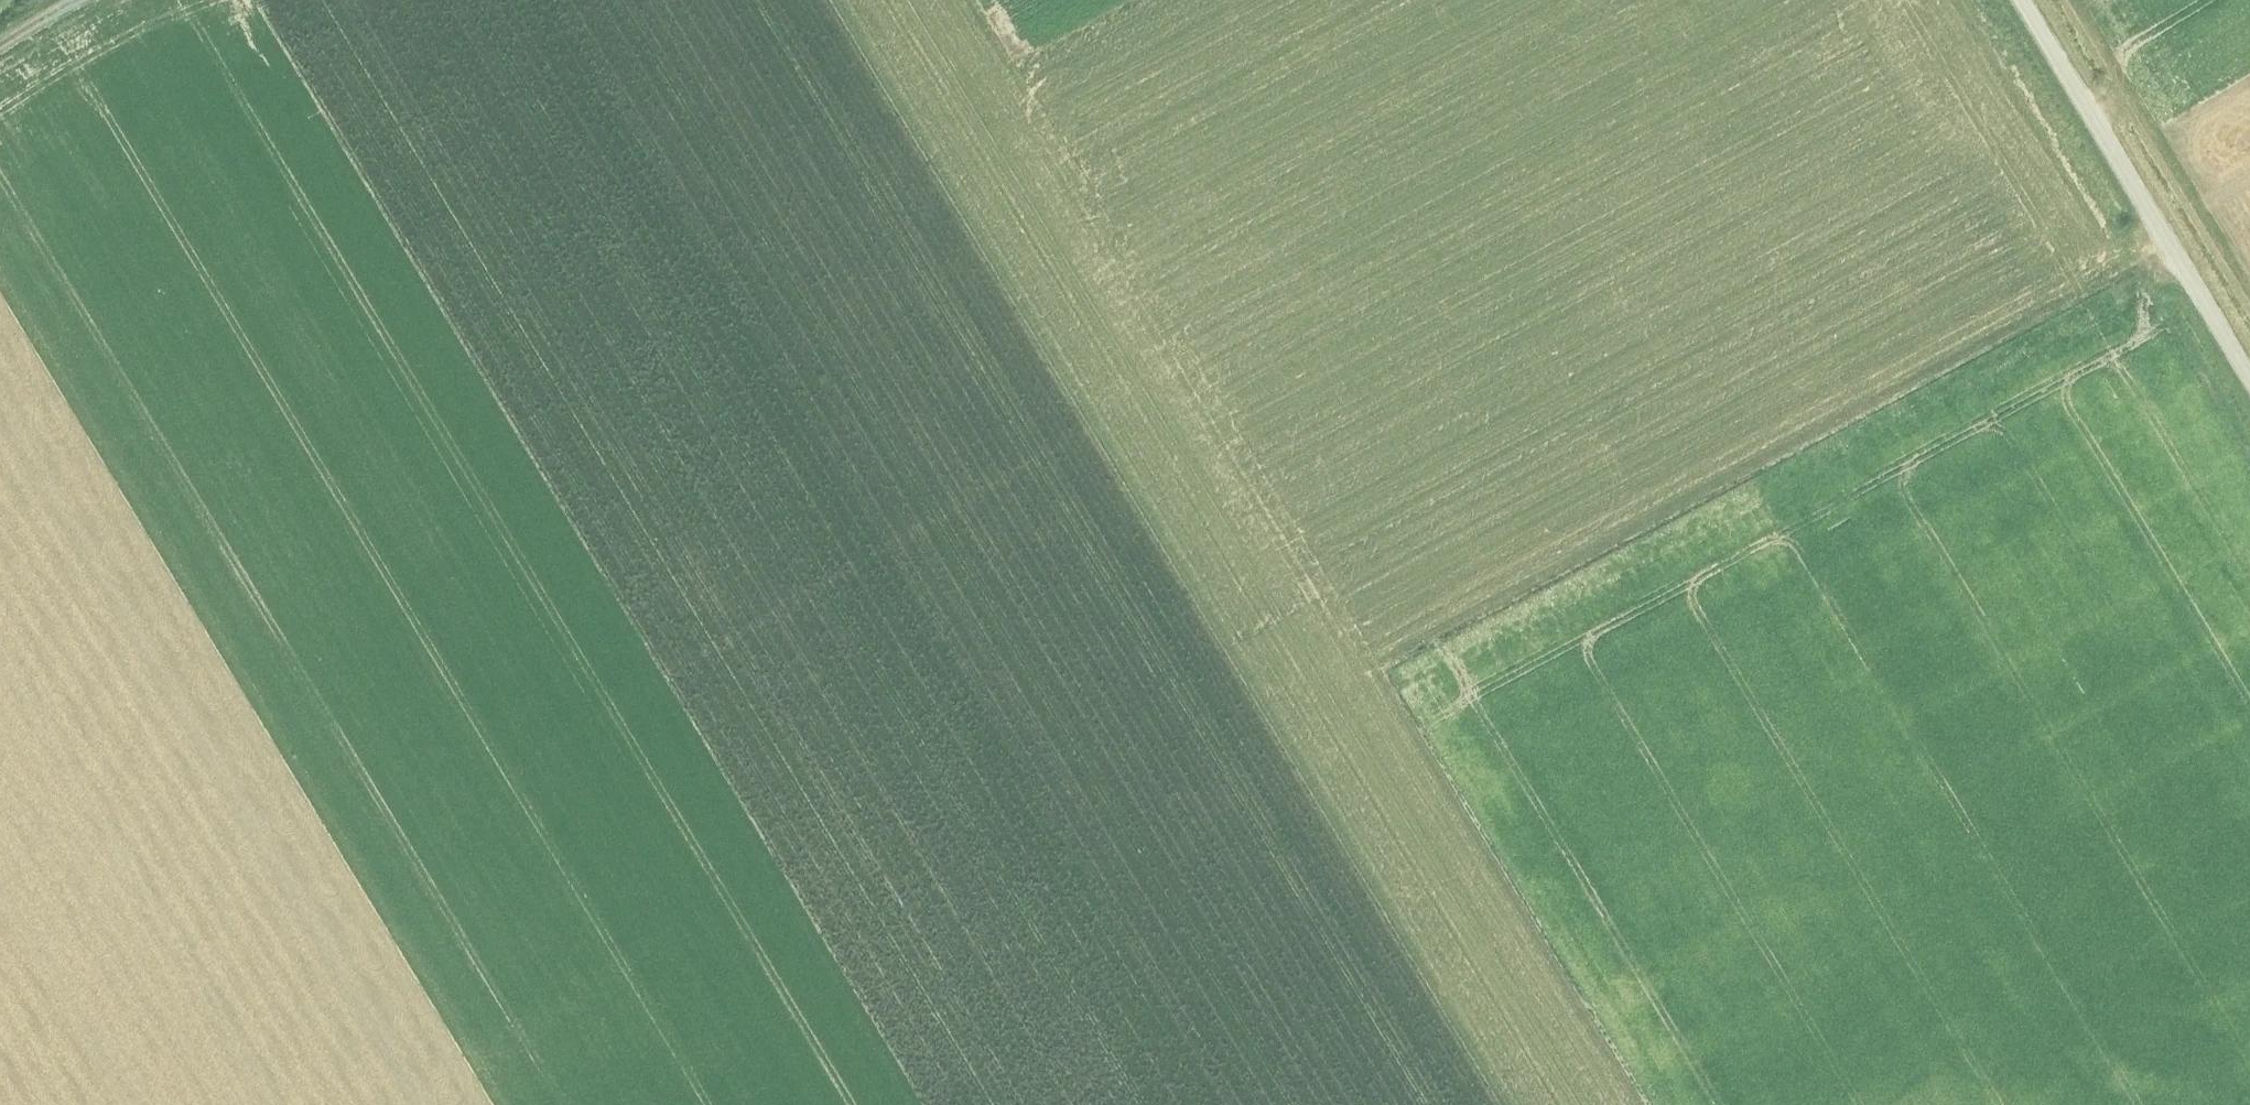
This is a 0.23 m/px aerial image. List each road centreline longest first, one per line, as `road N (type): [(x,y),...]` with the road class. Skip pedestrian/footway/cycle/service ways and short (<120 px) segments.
road 1 (unclassified): [(2249,377),(2023,0)]

